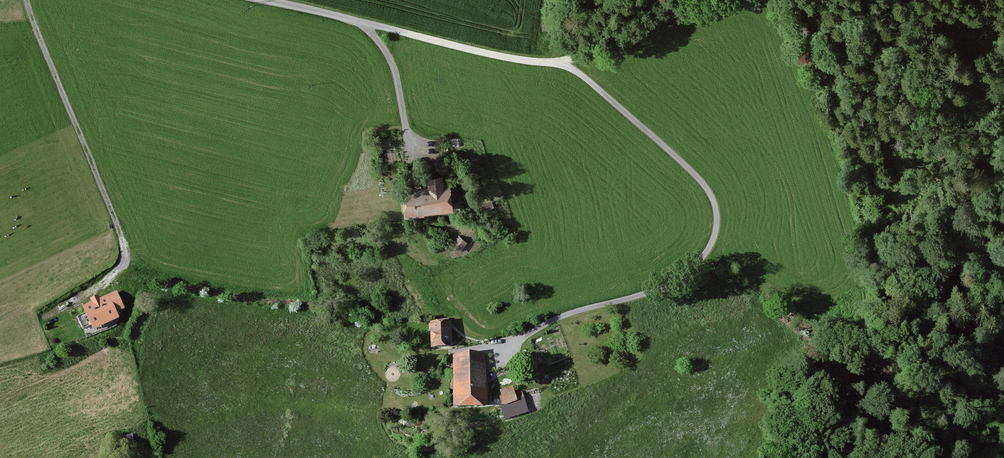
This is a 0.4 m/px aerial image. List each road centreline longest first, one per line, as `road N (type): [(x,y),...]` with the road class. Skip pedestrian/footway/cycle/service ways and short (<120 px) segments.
road 1 (track): [(563,63),(668,150),(711,196),(717,225),(711,249),(684,277),(552,320),(507,357)]
road 2 (track): [(27,0),(125,255),(119,270),(67,303)]
road 3 (track): [(407,33),(563,63)]
road 4 (unclassified): [(258,0),(407,33)]
road 5 (track): [(563,63),(694,0)]
road 6 (track): [(407,136),(393,62),(366,24)]

